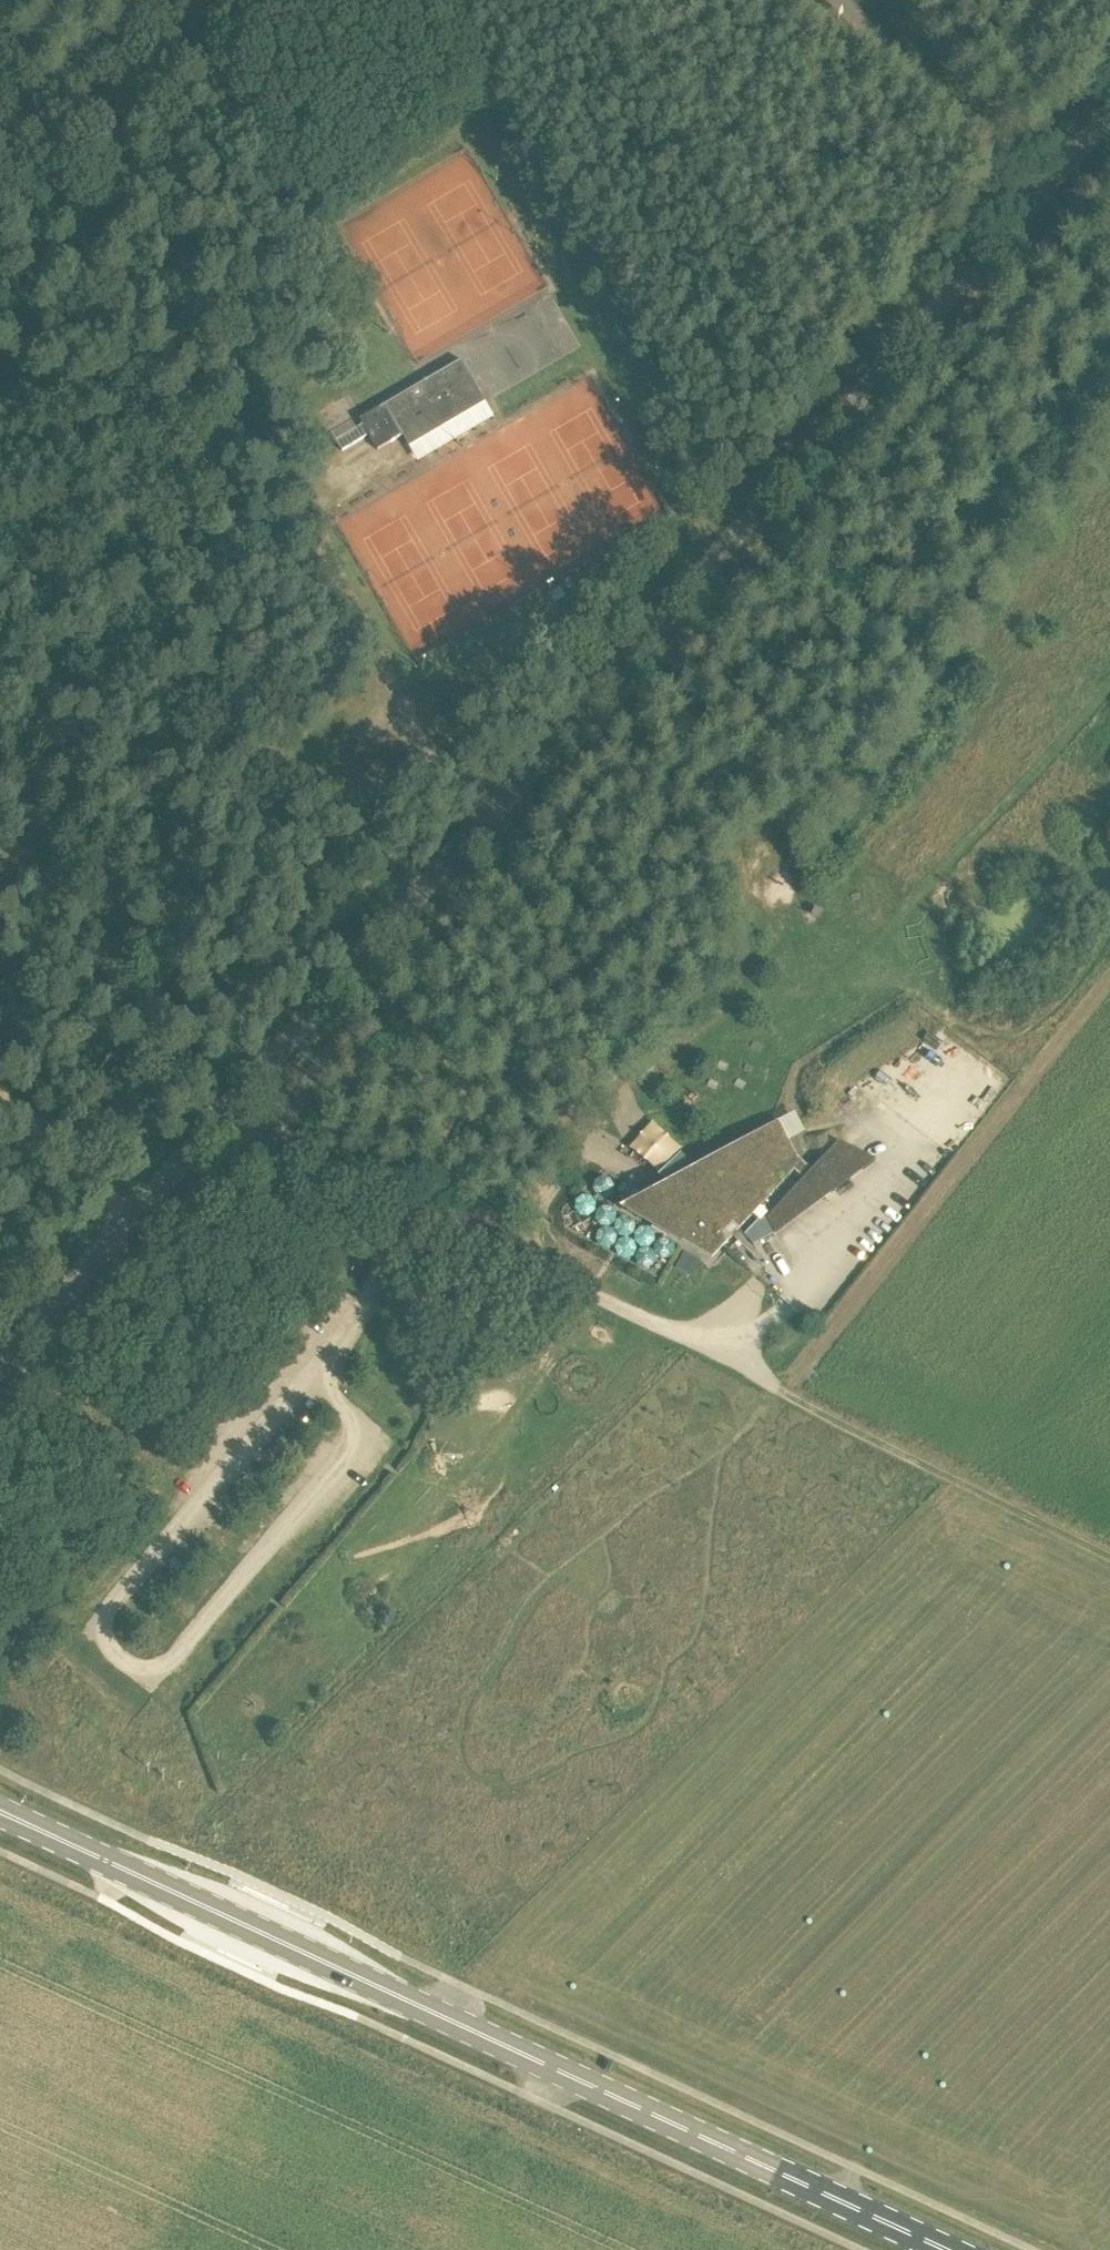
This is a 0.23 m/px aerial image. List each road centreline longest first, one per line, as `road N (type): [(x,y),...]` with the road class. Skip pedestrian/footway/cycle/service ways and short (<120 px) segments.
road 1 (unclassified): [(1109,115),(130,1219)]
road 2 (secondary): [(942,2249),(84,1853)]
road 3 (track): [(197,1499),(113,1599),(105,1635),(157,1680),(177,1672),(375,1435),(312,1380)]
road 4 (track): [(208,677),(227,353),(117,182),(30,104)]
road 5 (track): [(1109,1557),(779,1391)]
road 6 (track): [(378,944),(323,897),(251,805),(208,677)]
road 7 (track): [(0,622),(53,662),(136,689),(208,677)]
road 8 (unclassified): [(0,1372),(130,1219)]
road 9 (track): [(312,1380),(341,1345),(413,1218)]
road 10 (track): [(312,1380),(197,1499)]
road 11 (track): [(0,1300),(97,1186)]
road 12 (track): [(0,1095),(97,1186)]

